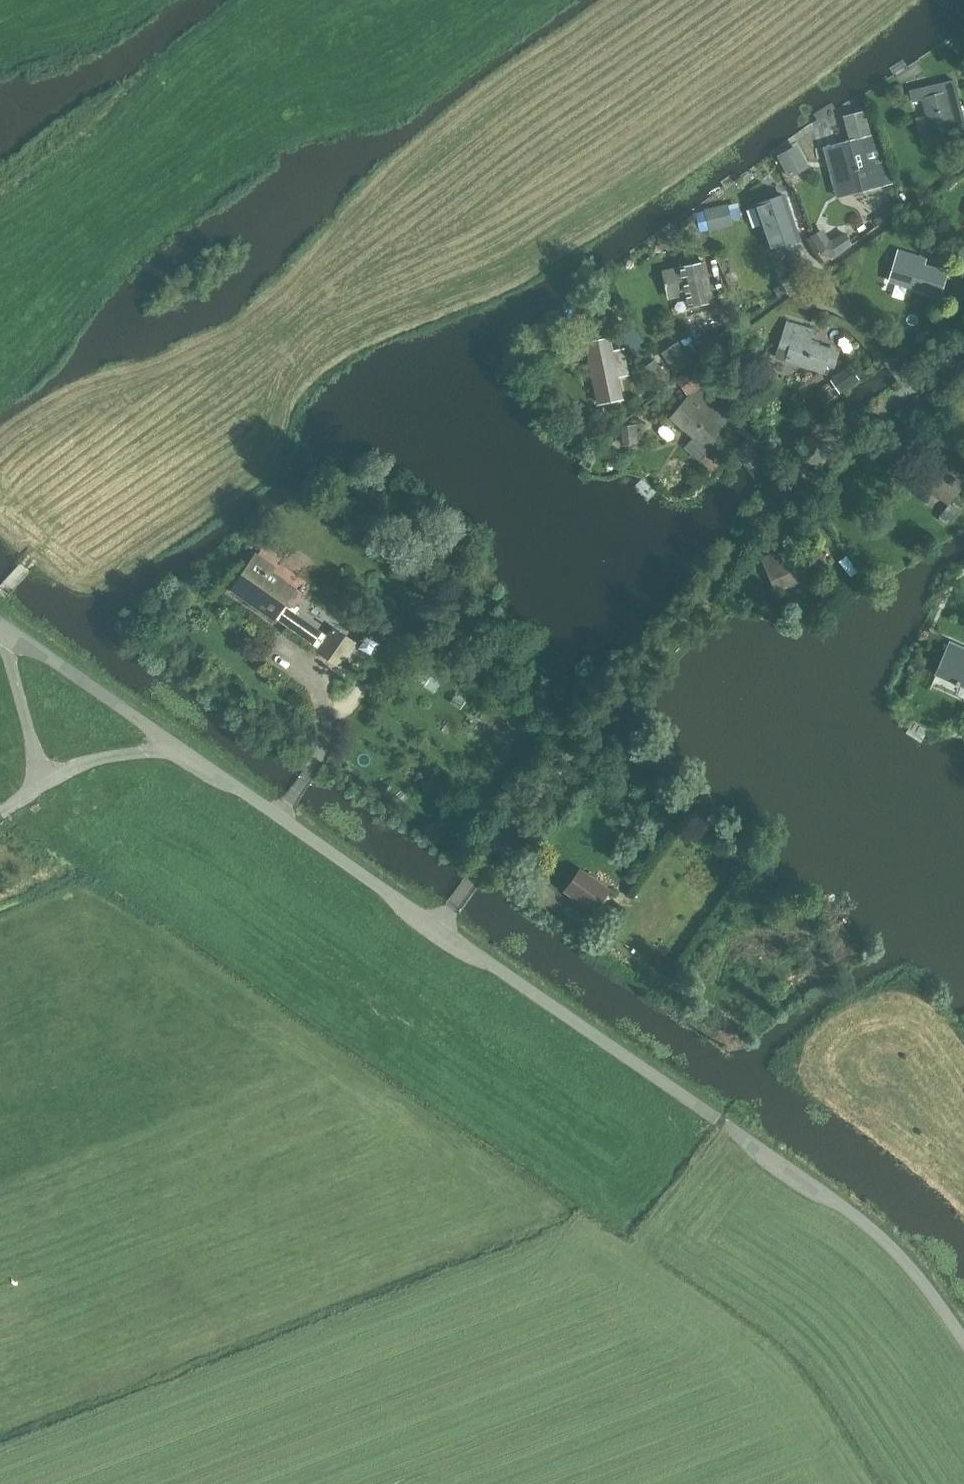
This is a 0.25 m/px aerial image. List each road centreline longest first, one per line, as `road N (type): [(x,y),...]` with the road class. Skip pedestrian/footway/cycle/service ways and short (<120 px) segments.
road 1 (residential): [(441,926),(737,557),(767,504),(963,367)]
road 2 (unclassified): [(963,1345),(906,1259),(853,1213),(441,926)]
road 3 (unclassified): [(441,926),(0,627)]
road 4 (track): [(0,596),(43,539),(33,512),(0,493)]

